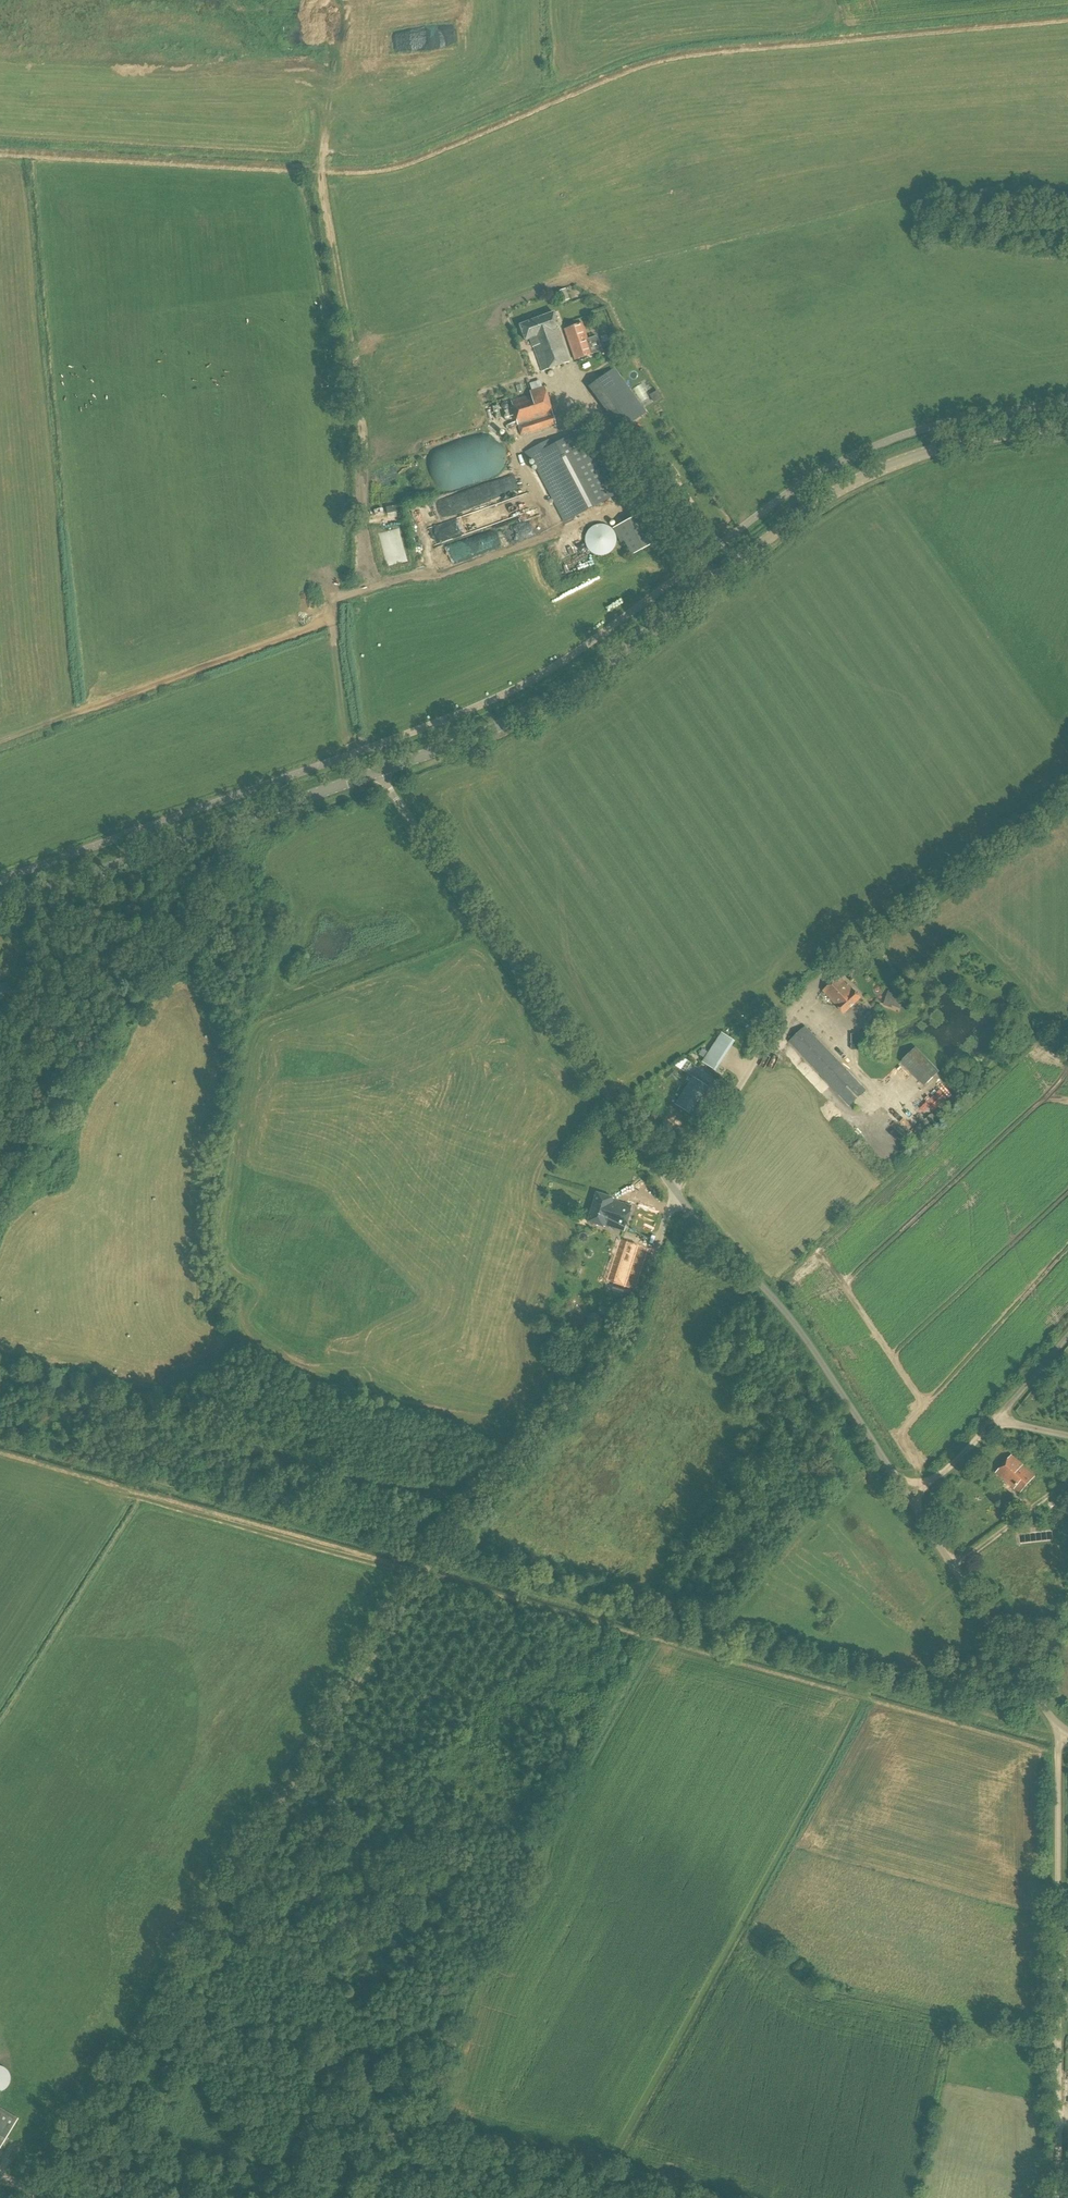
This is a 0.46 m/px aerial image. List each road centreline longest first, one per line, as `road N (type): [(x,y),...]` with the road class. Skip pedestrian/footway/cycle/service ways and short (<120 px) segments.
road 1 (unclassified): [(35,2196),(449,1535),(626,1334),(676,1191)]
road 2 (secondary): [(379,773),(550,702),(866,477),(948,446),(1067,425)]
road 3 (unclassified): [(1057,1729),(802,1334),(676,1191)]
road 4 (track): [(676,1191),(796,1001),(1067,810)]
road 5 (unclassified): [(676,1191),(379,773)]
road 6 (unclassified): [(1057,1729),(1059,2143)]
road 7 (secondary): [(379,773),(0,908)]

